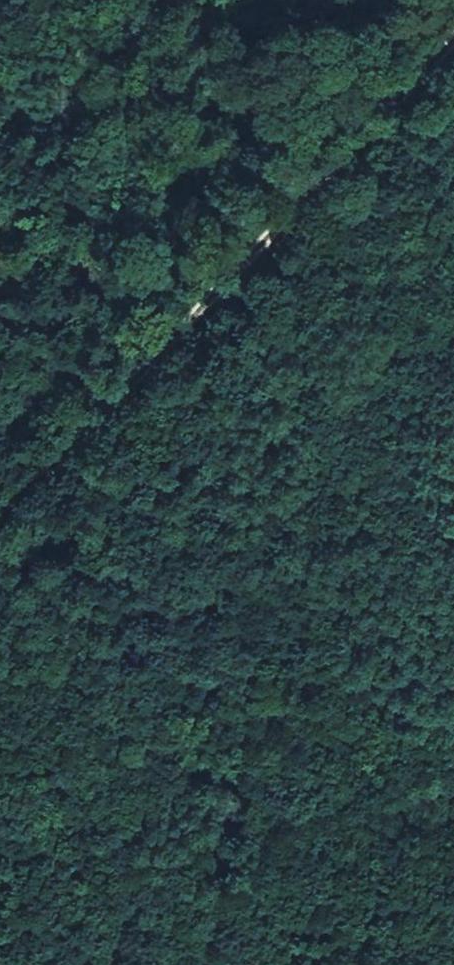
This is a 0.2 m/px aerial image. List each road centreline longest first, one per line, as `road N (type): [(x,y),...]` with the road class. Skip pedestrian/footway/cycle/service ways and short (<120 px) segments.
road 1 (track): [(0,530),(453,39)]

